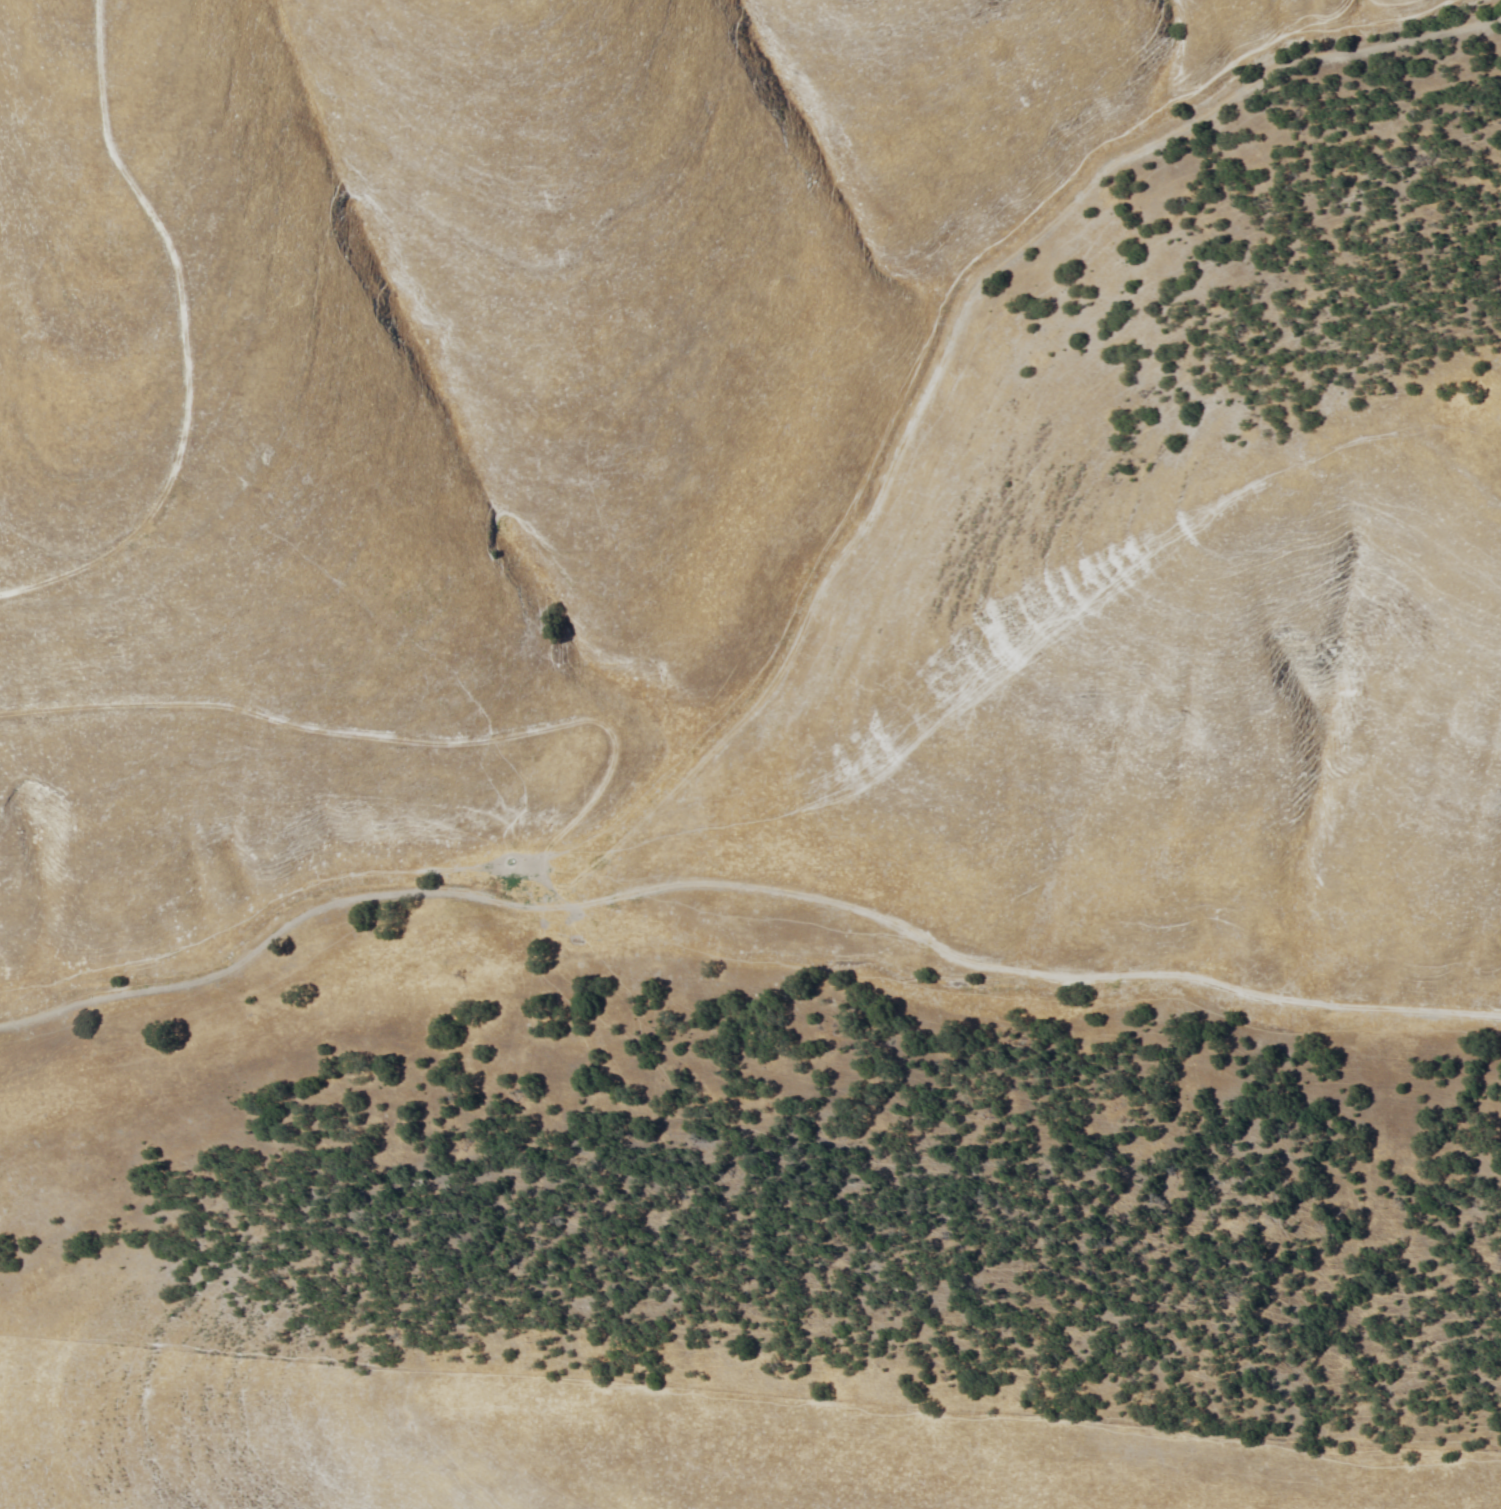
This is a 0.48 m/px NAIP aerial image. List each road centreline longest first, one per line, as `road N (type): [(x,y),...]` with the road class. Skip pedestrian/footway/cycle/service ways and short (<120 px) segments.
road 1 (track): [(565,881),(680,865),(707,802),(891,532),(975,368),(1054,262),(1159,178),(1328,119),(1500,83)]
road 2 (track): [(0,1047),(243,997),(380,929),(565,881),(596,770),(580,749),(422,743),(212,712),(0,727)]
road 3 (track): [(1500,997),(954,960),(680,865)]
road 4 (track): [(0,595),(59,590),(154,548),(190,442),(196,305),(117,151),(117,0)]

